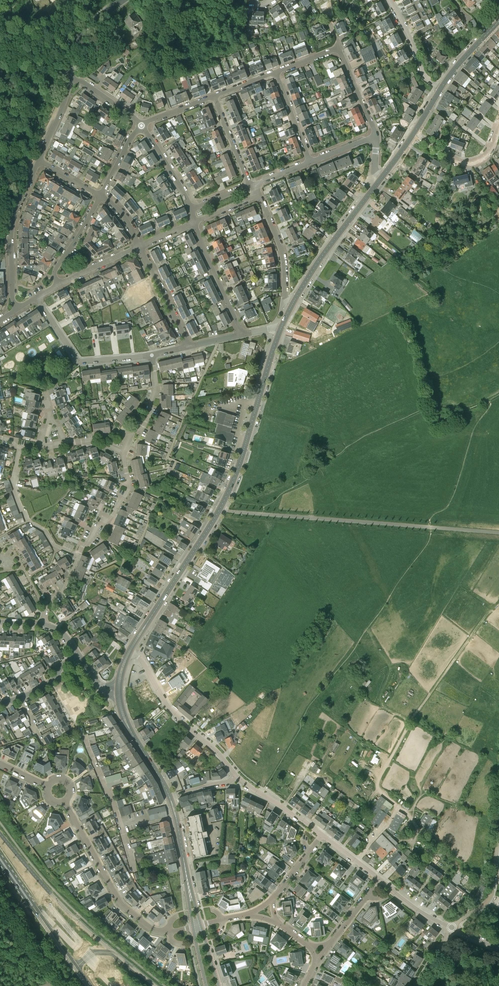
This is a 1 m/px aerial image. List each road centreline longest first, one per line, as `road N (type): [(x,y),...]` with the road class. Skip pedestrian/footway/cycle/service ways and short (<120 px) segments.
road 1 (tertiary): [(129,651),(226,497),(282,327)]
road 2 (track): [(265,778),(261,794),(311,704),(428,543),(430,527)]
road 3 (track): [(358,863),(396,810),(379,791),(380,777),(410,721),(498,602)]
road 4 (track): [(498,533),(220,508)]
road 5 (residential): [(169,932),(151,928),(118,899),(65,801)]
road 6 (residential): [(236,775),(171,711),(129,651)]
road 7 (tertiary): [(292,306),(381,178)]
road 8 (residential): [(18,309),(12,226),(37,161)]
road 9 (residential): [(36,297),(80,361),(152,355)]
road 10 (residential): [(78,556),(53,545),(20,507),(12,480),(20,448)]
road 11 (primary): [(0,858),(76,967)]
road 12 (tertiary): [(197,926),(169,797)]
road 13 (residential): [(451,927),(491,893),(498,822)]
road 14 (residential): [(242,335),(194,223)]
road 15 (residential): [(78,556),(124,498),(123,453)]

